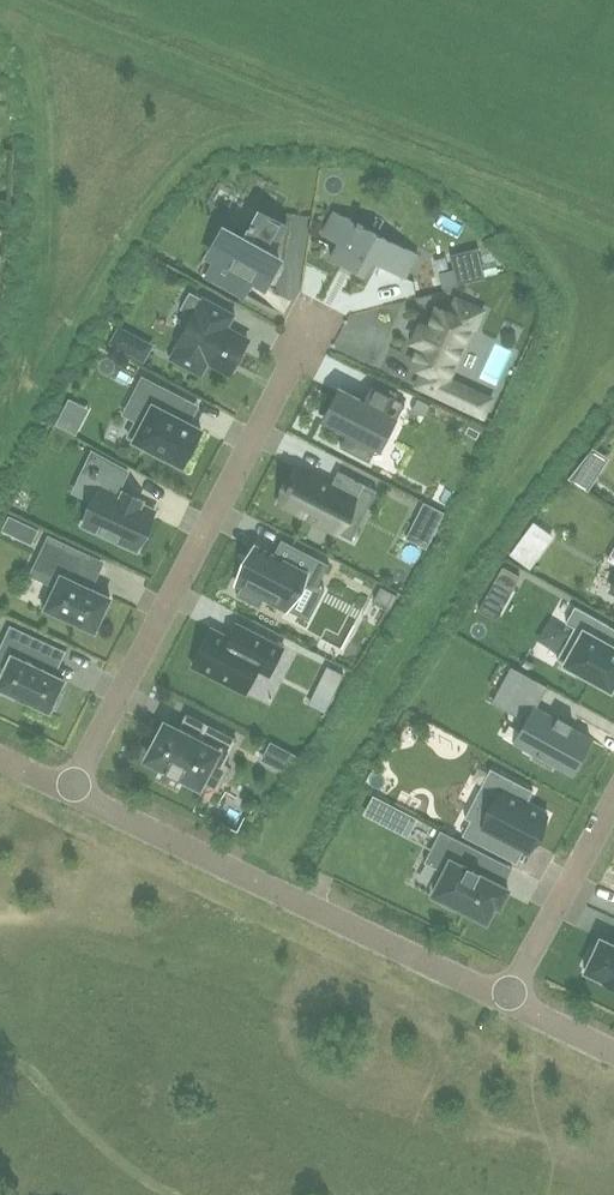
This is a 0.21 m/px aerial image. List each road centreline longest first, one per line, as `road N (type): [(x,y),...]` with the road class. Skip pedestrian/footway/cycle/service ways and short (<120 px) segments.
road 1 (residential): [(70,792),(333,293)]
road 2 (residential): [(507,1000),(70,792)]
road 3 (residential): [(507,1000),(613,804)]

